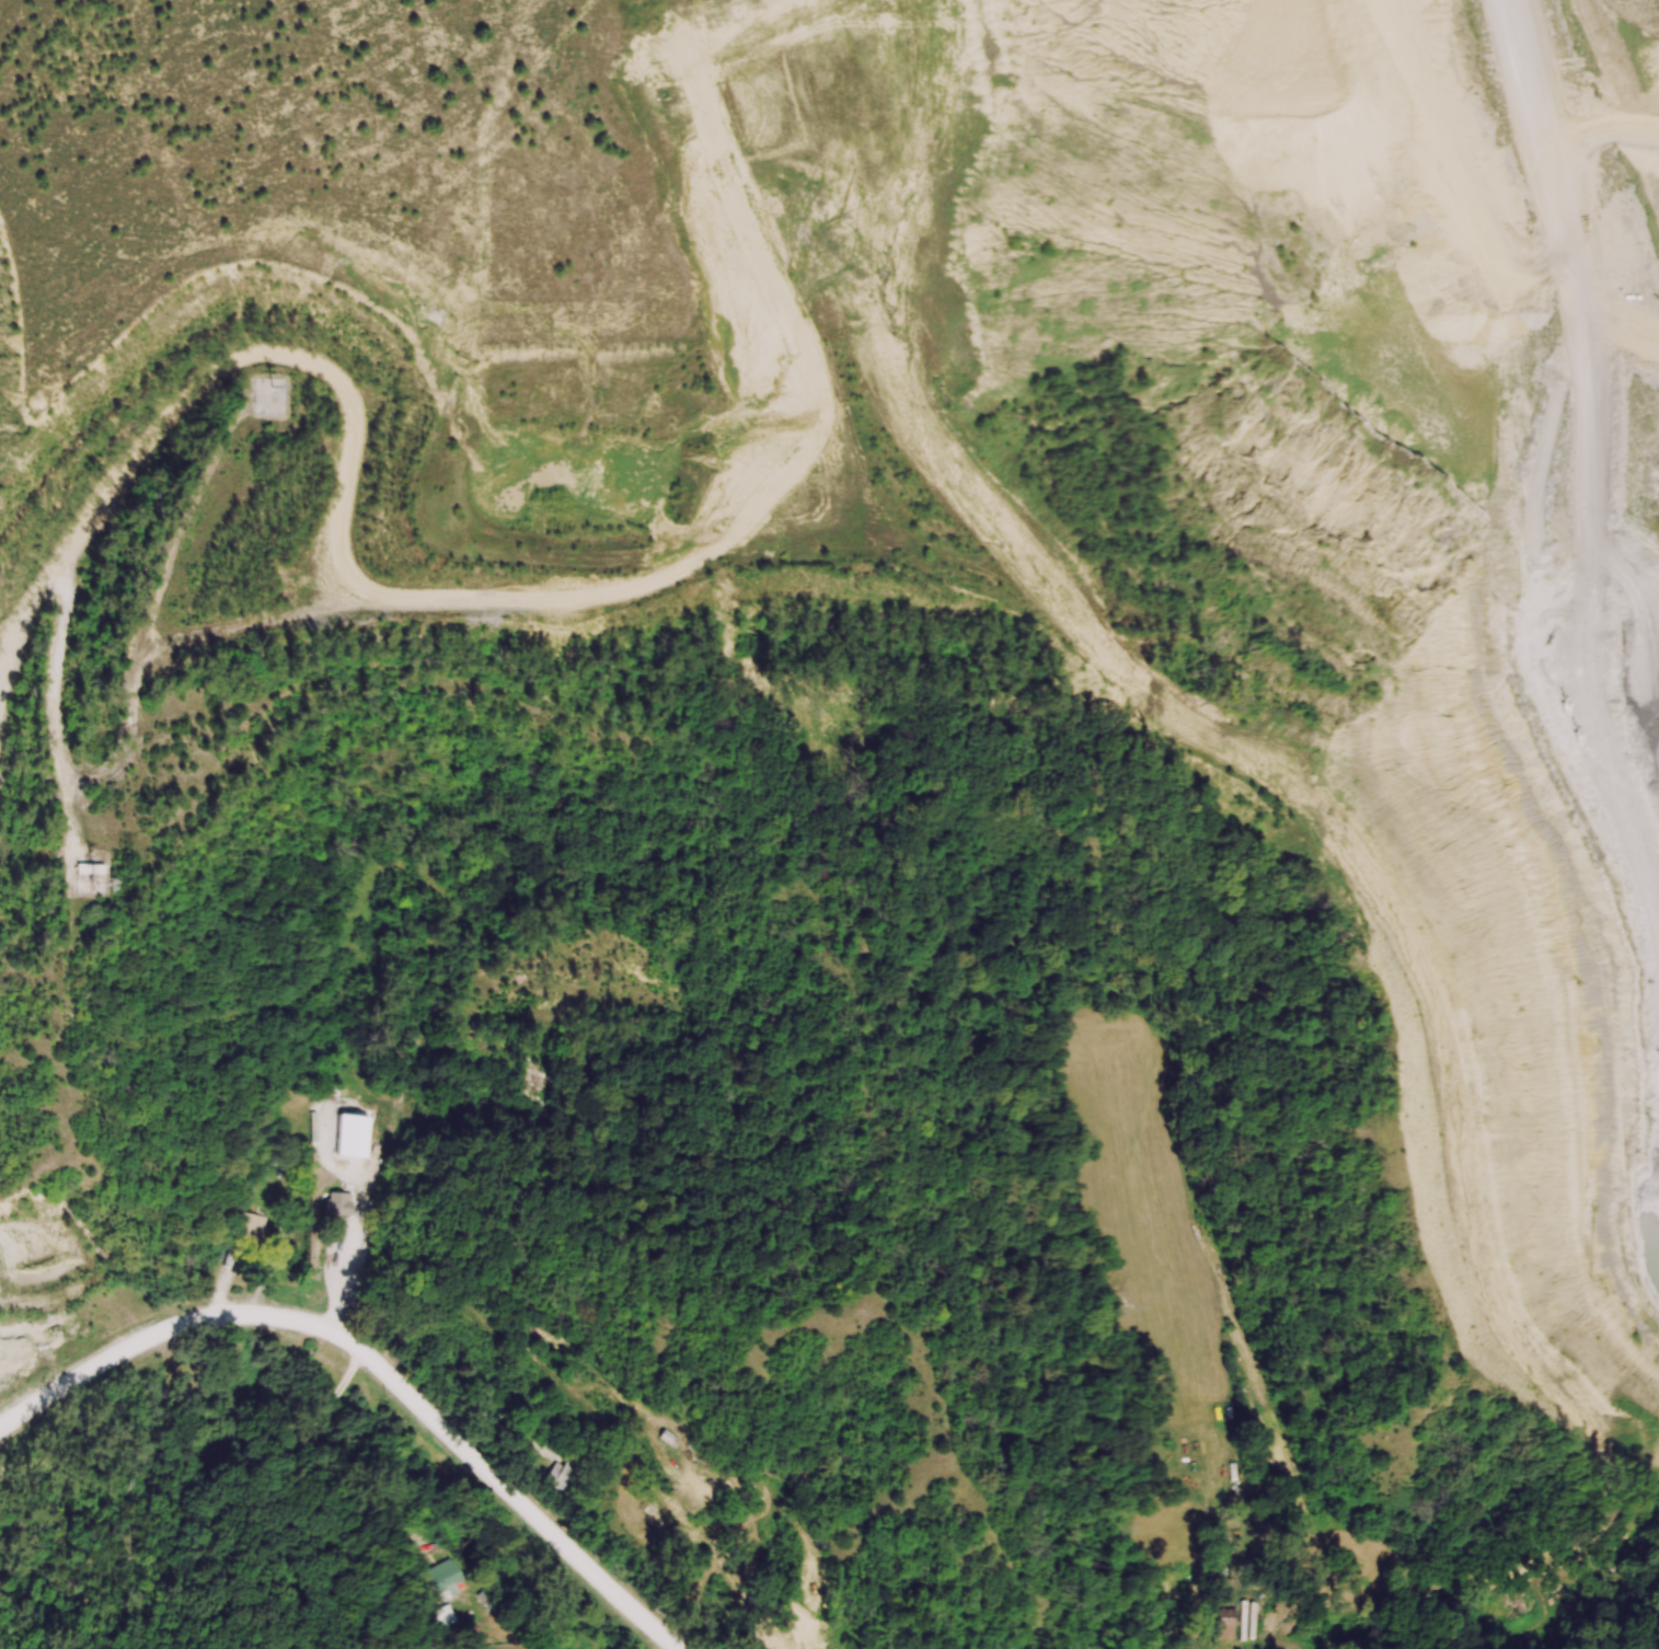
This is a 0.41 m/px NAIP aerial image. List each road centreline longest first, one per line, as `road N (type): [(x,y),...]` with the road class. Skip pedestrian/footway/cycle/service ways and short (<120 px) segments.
road 1 (residential): [(0,1432),(162,1329),(227,1315),(319,1326),(359,1348),(688,1648)]

